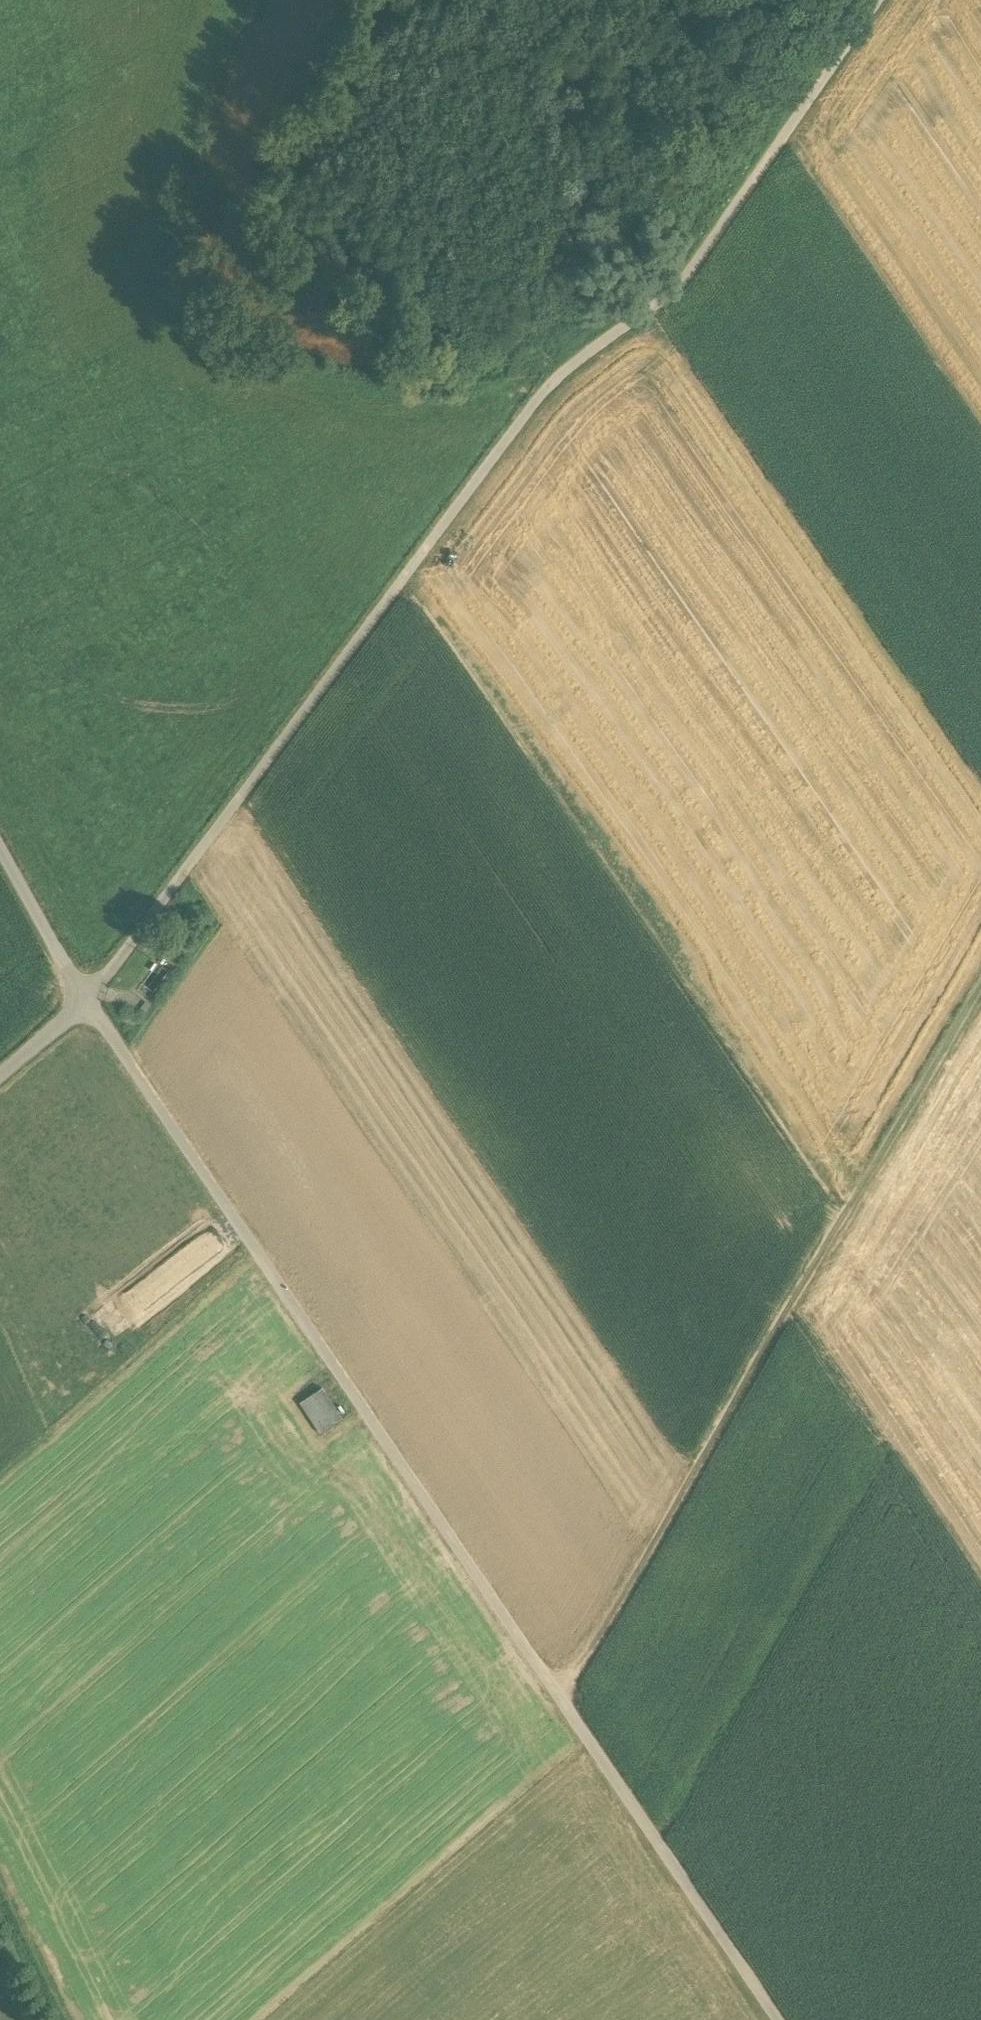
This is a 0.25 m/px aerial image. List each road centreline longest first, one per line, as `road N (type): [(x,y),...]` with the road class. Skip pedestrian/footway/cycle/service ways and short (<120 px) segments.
road 1 (track): [(0,1085),(88,1002),(546,388),(685,279),(878,0)]
road 2 (track): [(778,2019),(88,1002)]
road 3 (track): [(980,997),(566,1706)]
road 4 (track): [(0,845),(88,1002)]

